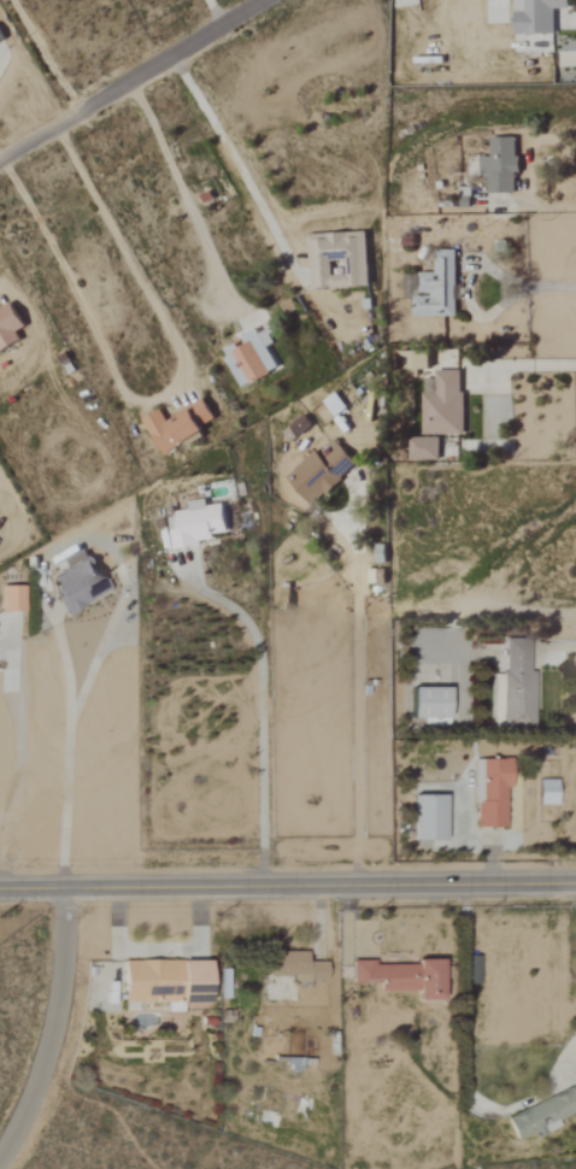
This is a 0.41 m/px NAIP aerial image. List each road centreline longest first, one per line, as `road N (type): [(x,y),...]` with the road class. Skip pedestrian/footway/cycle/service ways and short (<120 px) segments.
road 1 (tertiary): [(575,886),(0,889)]
road 2 (residential): [(270,0),(0,161)]
road 3 (residential): [(0,1159),(46,1055),(65,888)]

